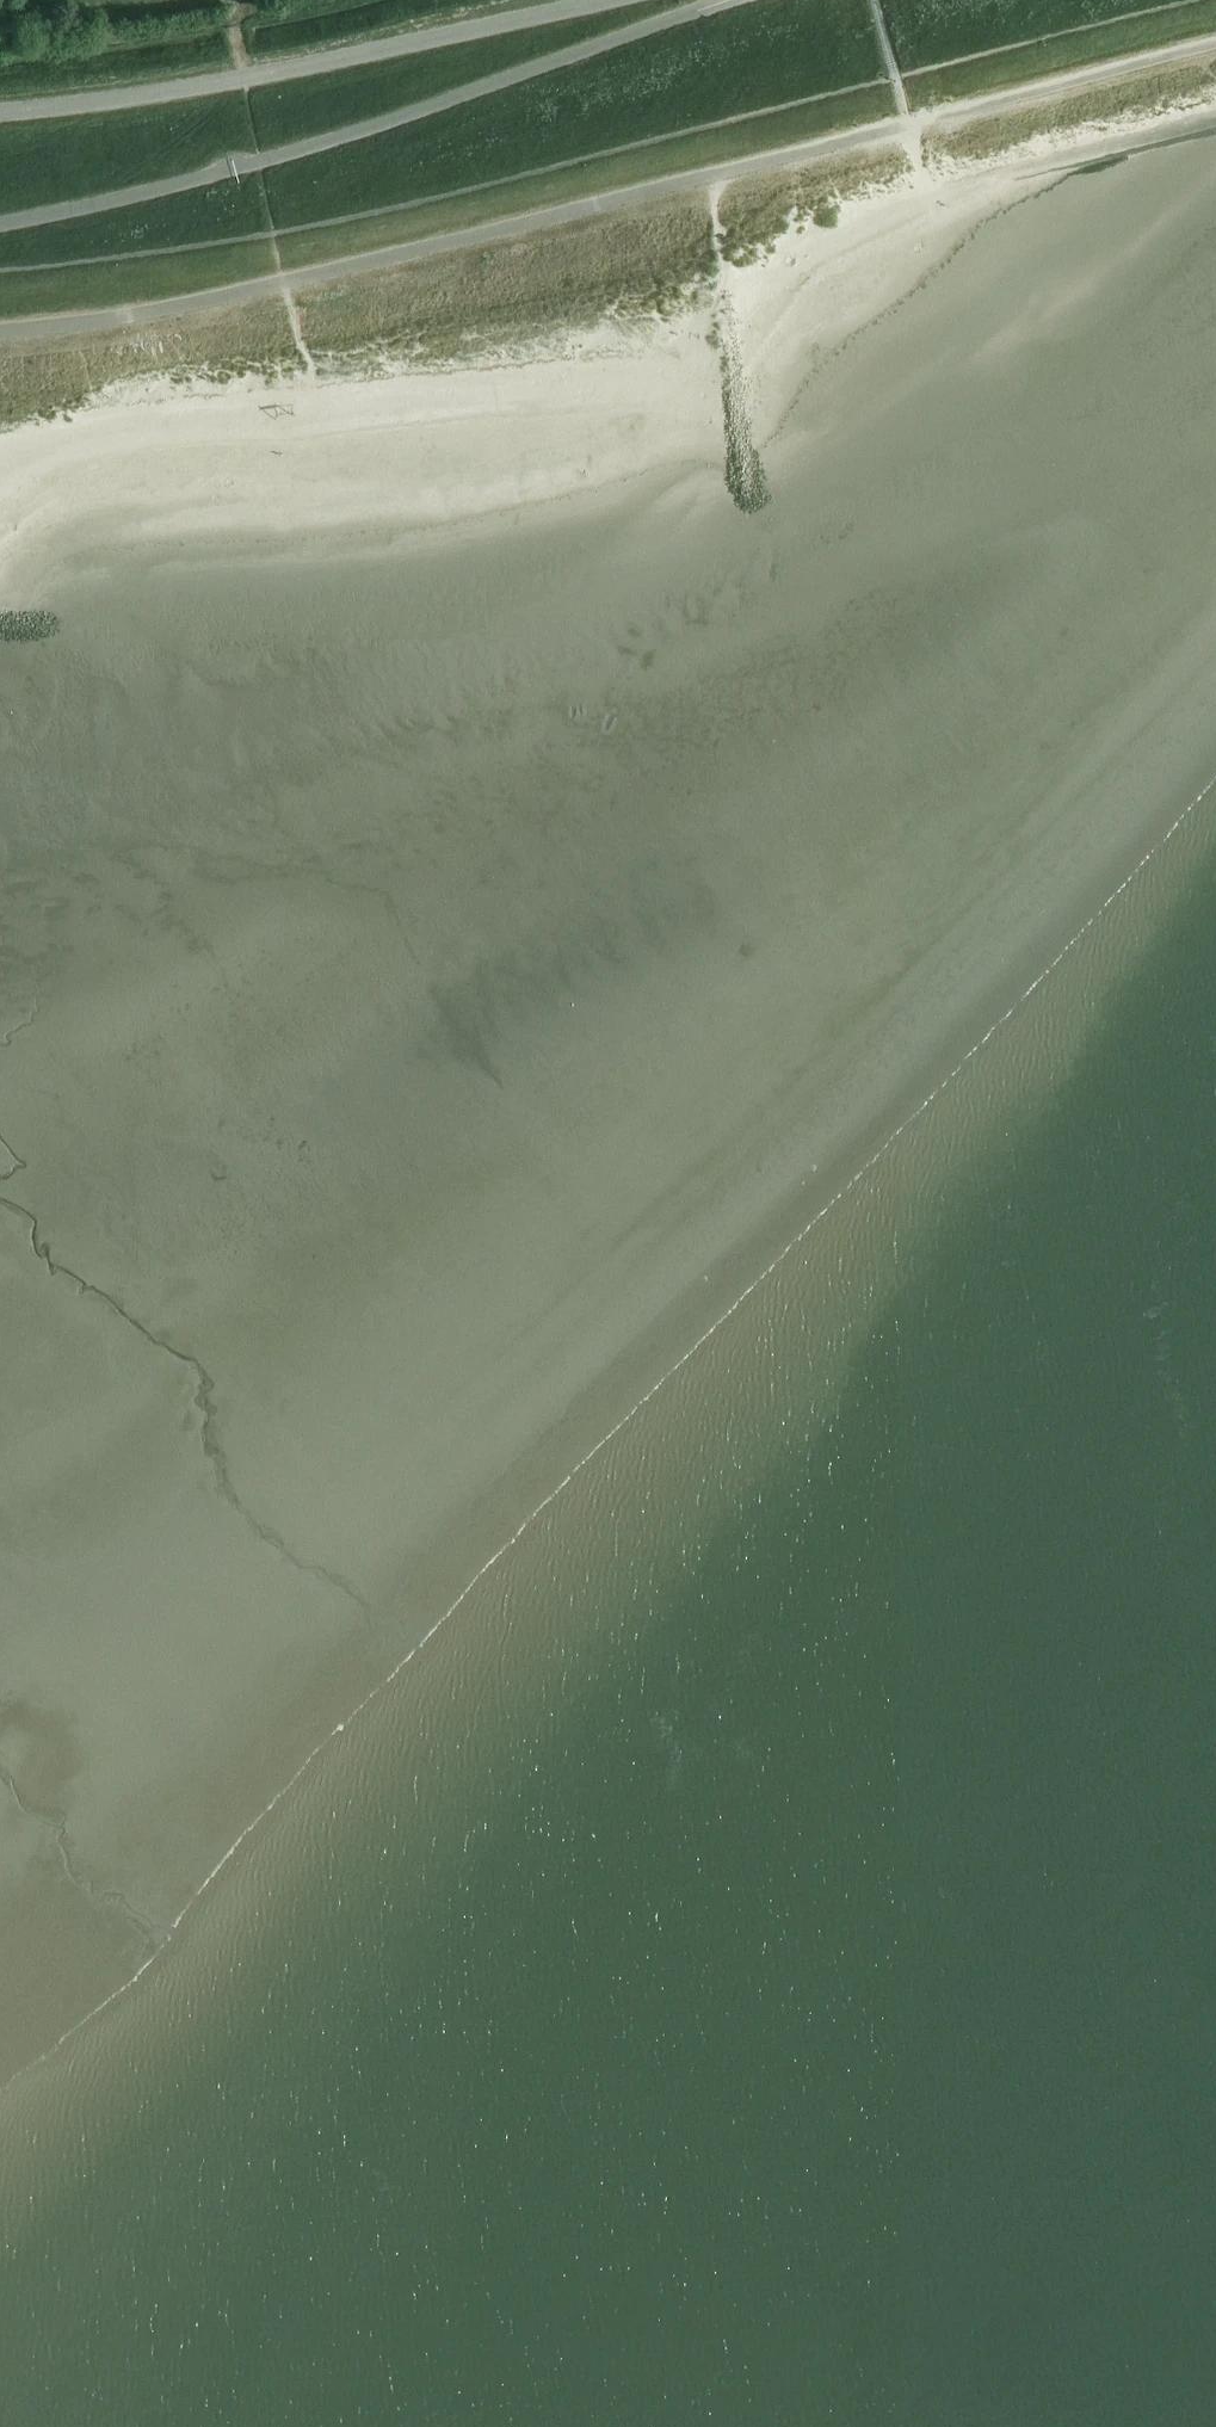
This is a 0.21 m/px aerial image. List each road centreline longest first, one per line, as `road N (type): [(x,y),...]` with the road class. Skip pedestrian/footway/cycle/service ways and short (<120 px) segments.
road 1 (unclassified): [(616,0),(115,102),(0,112)]

